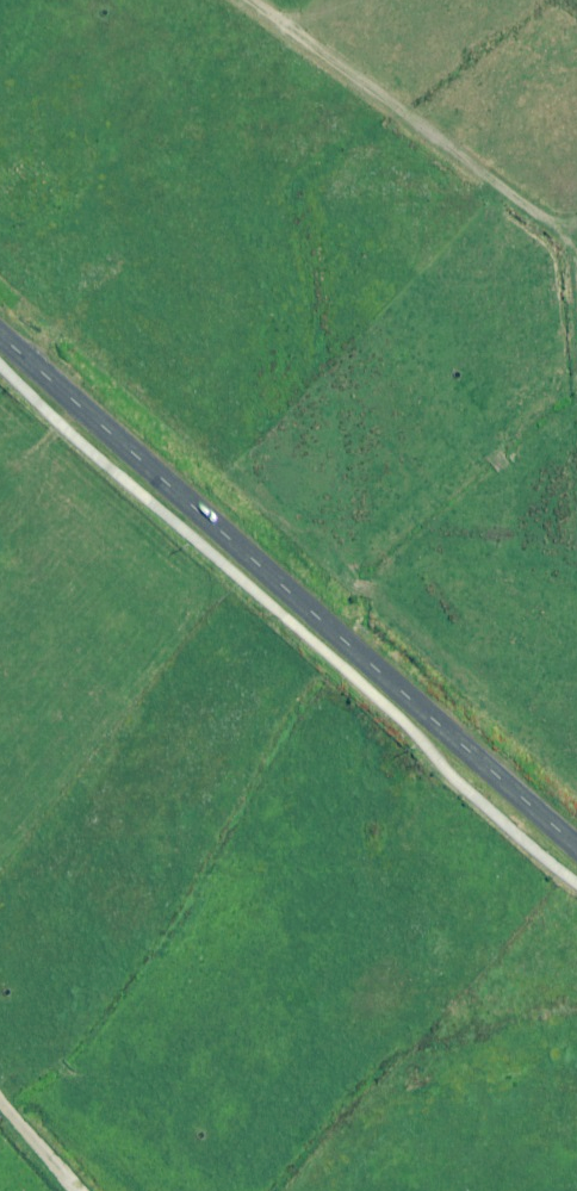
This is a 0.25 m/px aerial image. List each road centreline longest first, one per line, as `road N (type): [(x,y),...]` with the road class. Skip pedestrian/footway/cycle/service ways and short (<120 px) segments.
road 1 (unclassified): [(0,336),(576,849)]
road 2 (track): [(243,0),(568,242),(576,298)]

